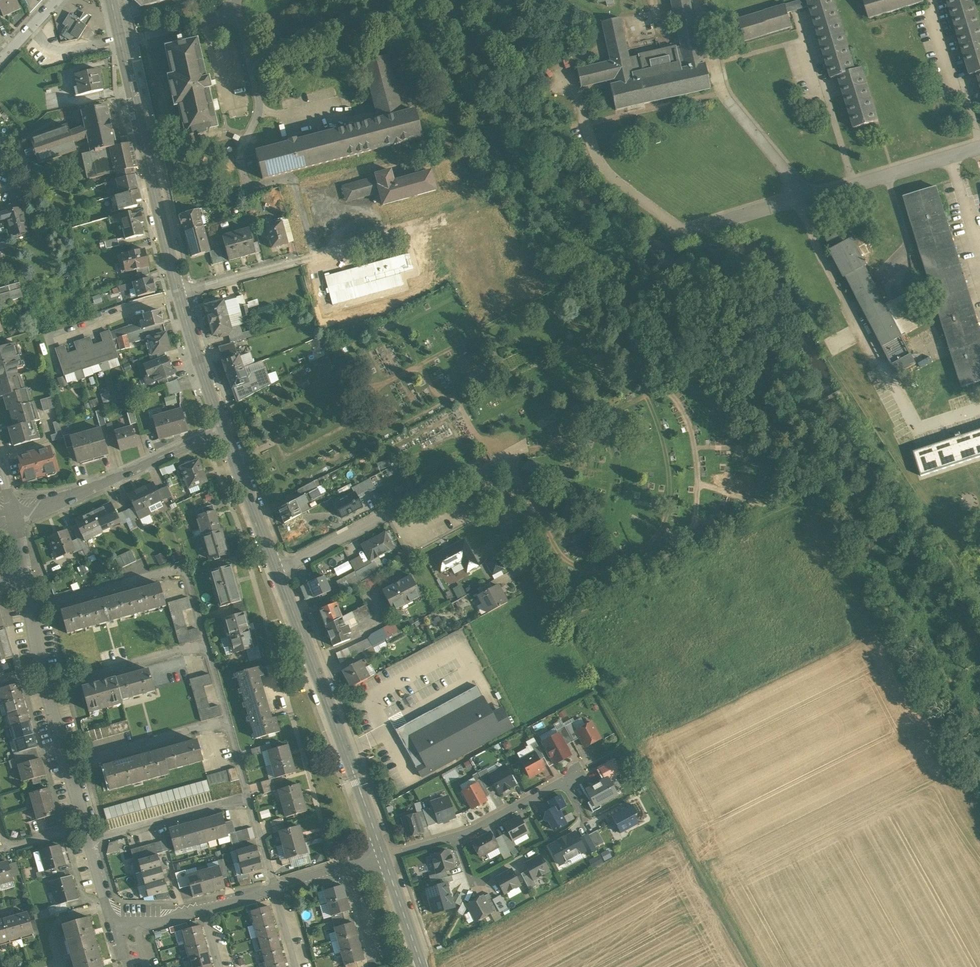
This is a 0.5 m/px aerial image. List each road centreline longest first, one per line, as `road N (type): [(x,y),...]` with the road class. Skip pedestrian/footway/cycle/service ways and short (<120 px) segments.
road 1 (track): [(753,966),(512,534)]
road 2 (secondary): [(385,855),(277,572)]
road 3 (secondary): [(179,295),(111,0)]
road 4 (residential): [(277,572),(475,469),(512,534)]
road 5 (track): [(562,622),(801,499)]
road 6 (residential): [(207,646),(179,570),(31,612)]
road 7 (residential): [(17,517),(62,504),(222,427)]
road 8 (residential): [(454,838),(566,782),(585,821)]
road 9 (residential): [(227,722),(68,767)]
road 10 (residential): [(88,841),(247,796)]
road 11 (residential): [(207,646),(48,689)]
road 12 (residential): [(276,890),(118,931)]
road 13 (secondary): [(277,572),(222,427)]
road 14 (secondary): [(222,427),(179,295)]
road 15 (residential): [(179,295),(300,261)]

